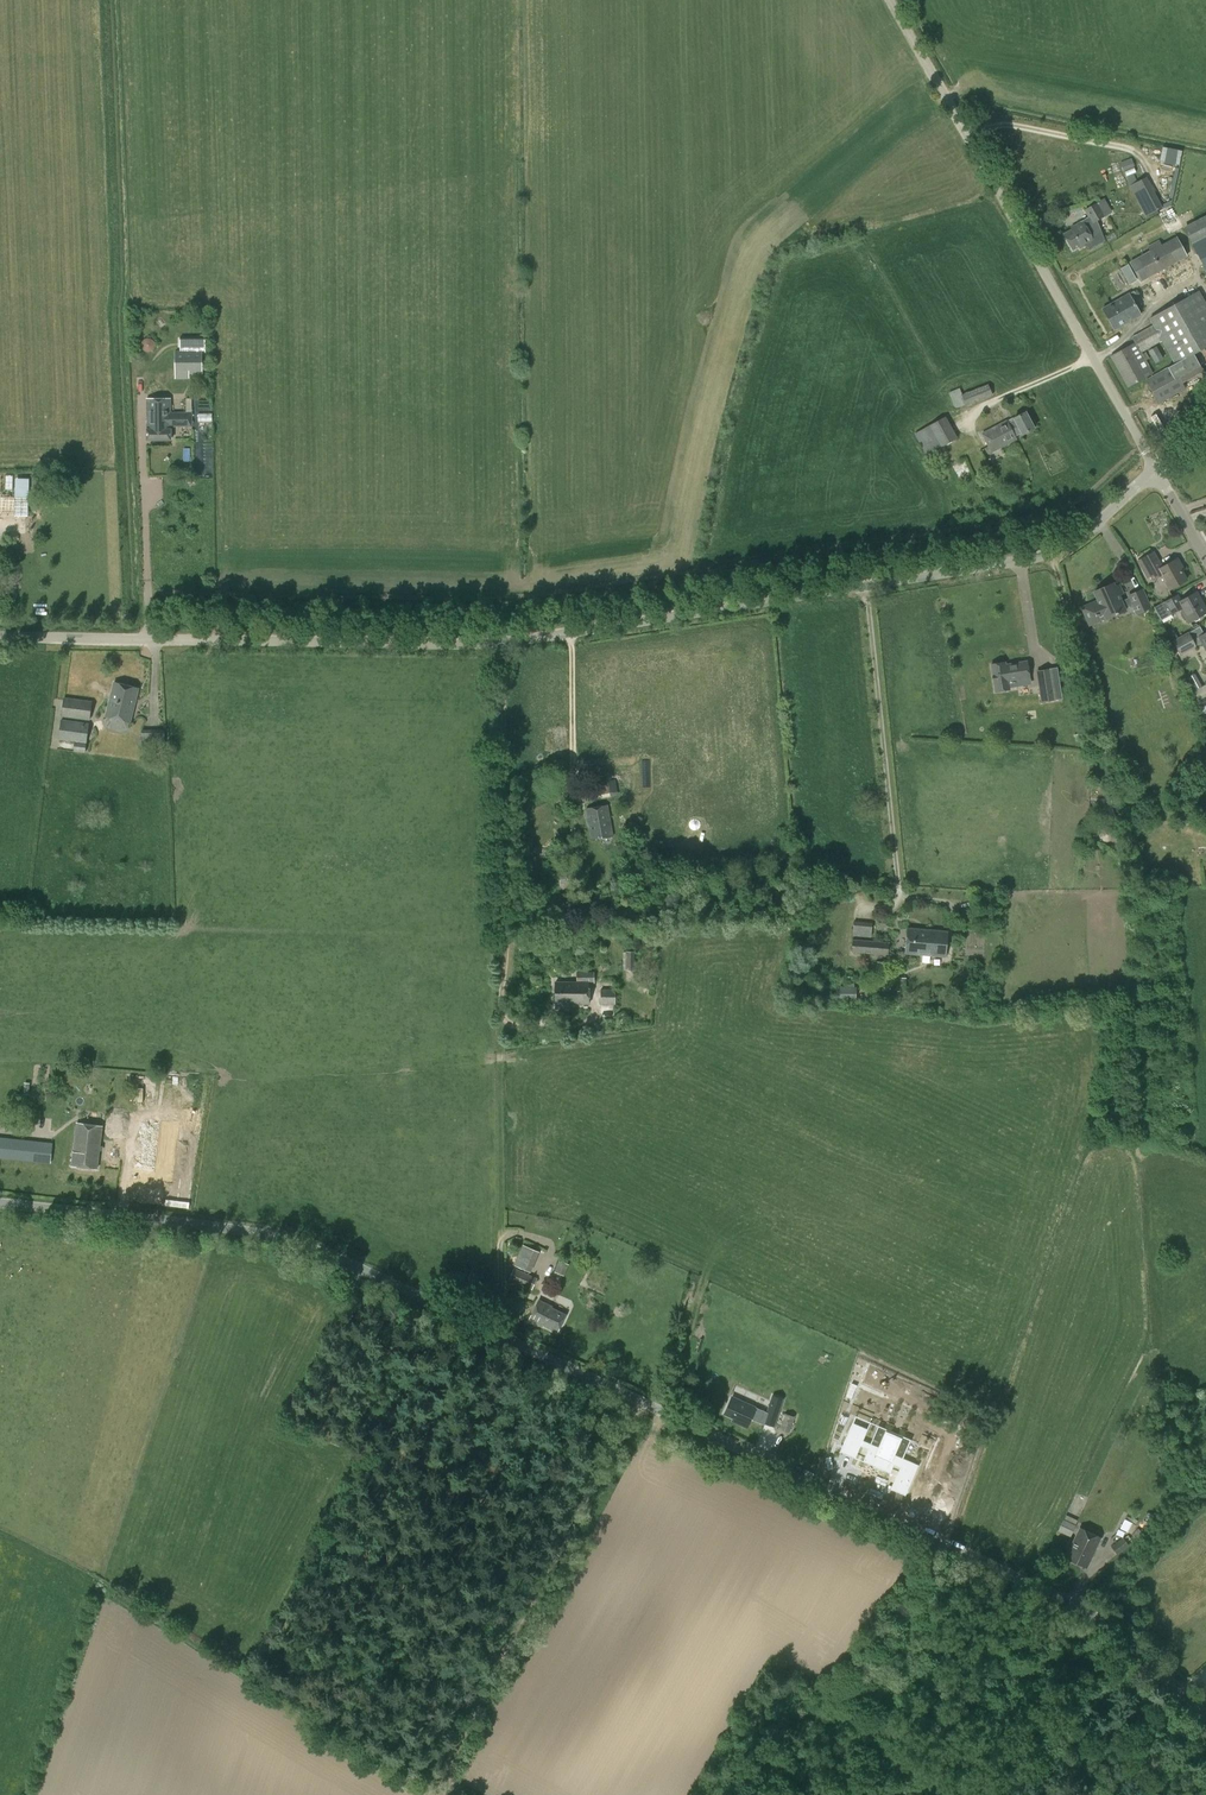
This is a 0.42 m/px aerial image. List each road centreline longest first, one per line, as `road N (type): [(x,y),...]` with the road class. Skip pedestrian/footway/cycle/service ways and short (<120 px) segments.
road 1 (unclassified): [(1205,1724),(1115,1637),(1060,1599),(345,1260),(266,1235),(0,1204)]
road 2 (unclassified): [(0,638),(497,642),(580,632),(1044,557),(1089,533),(1154,466)]
road 3 (track): [(499,1336),(497,642)]
road 4 (unclassified): [(1154,466),(892,0)]
road 5 (track): [(448,1786),(94,1576),(0,1532)]
road 6 (track): [(648,1405),(448,1786)]
road 7 (track): [(899,894),(865,586)]

